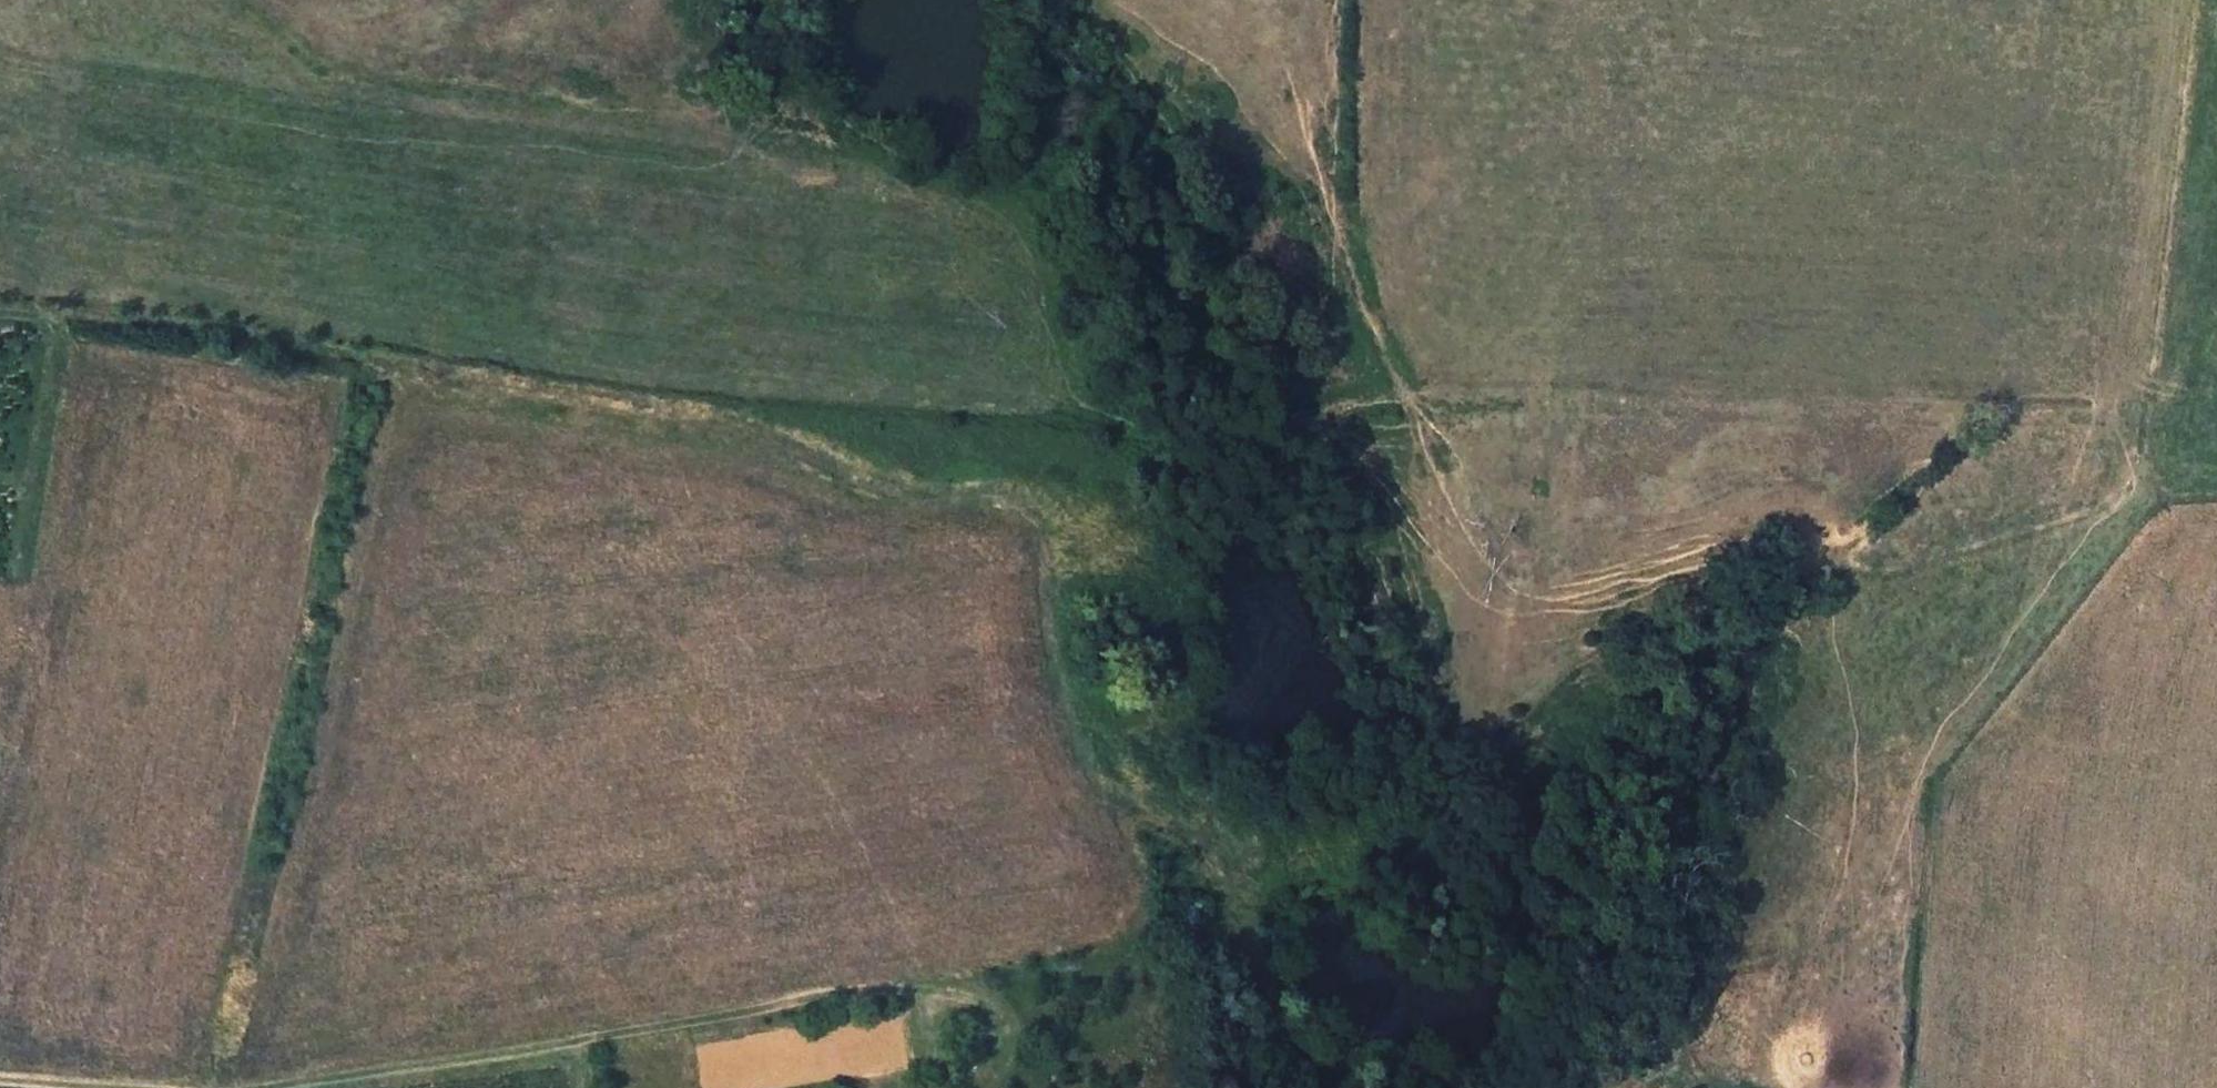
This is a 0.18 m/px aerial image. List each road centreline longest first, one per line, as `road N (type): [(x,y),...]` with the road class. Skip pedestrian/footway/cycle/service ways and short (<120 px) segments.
road 1 (track): [(292,1087),(874,985),(1000,1012),(1012,1053)]

